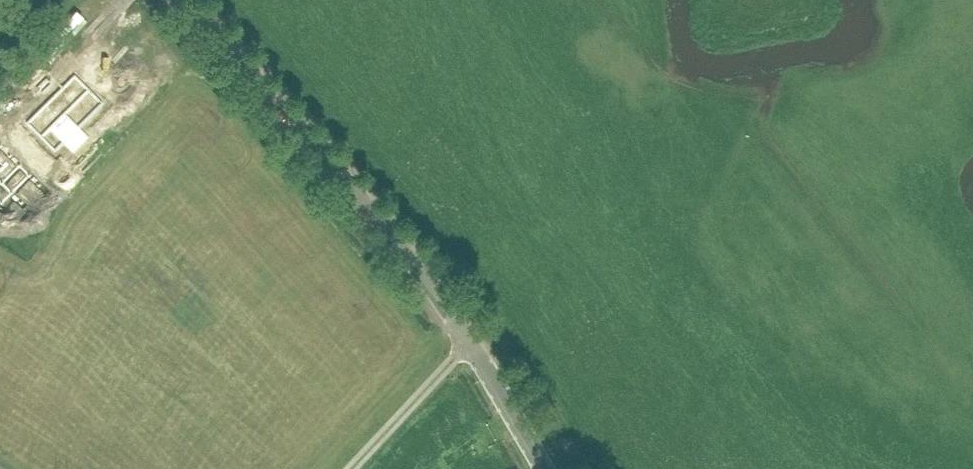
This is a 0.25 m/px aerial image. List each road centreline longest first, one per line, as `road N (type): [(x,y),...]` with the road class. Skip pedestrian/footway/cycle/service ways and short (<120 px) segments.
road 1 (tertiary): [(544,468),(445,303),(181,0)]

